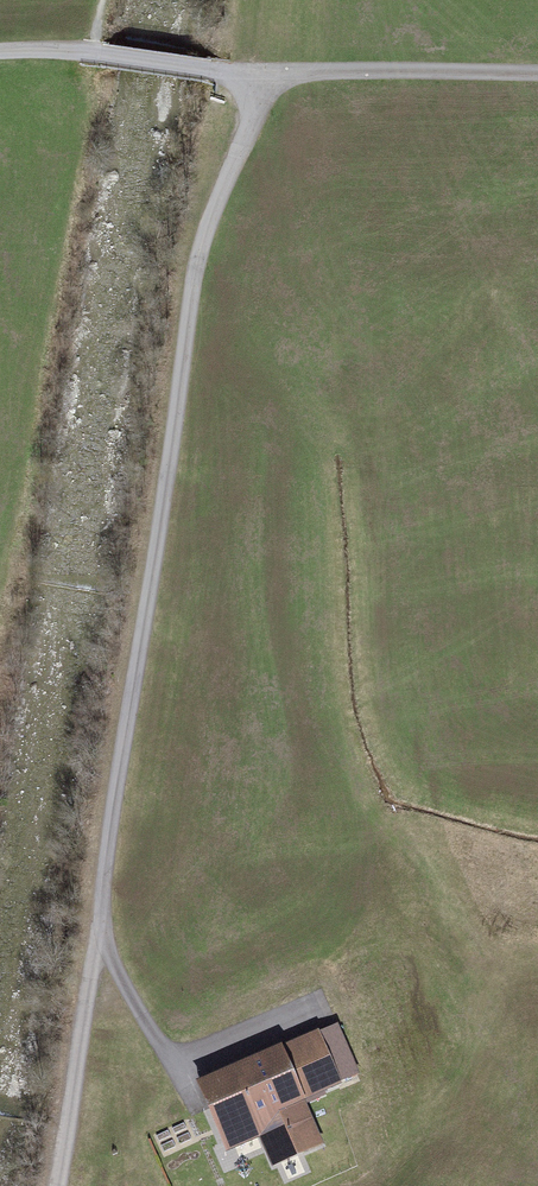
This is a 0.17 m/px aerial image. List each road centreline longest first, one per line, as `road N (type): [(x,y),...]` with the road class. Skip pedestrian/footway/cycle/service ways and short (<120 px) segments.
road 1 (track): [(257,75),(196,303),(102,903)]
road 2 (residential): [(537,73),(257,75),(114,55),(0,55)]
road 3 (track): [(102,903),(61,1185)]
road 4 (track): [(102,903),(192,1090)]

